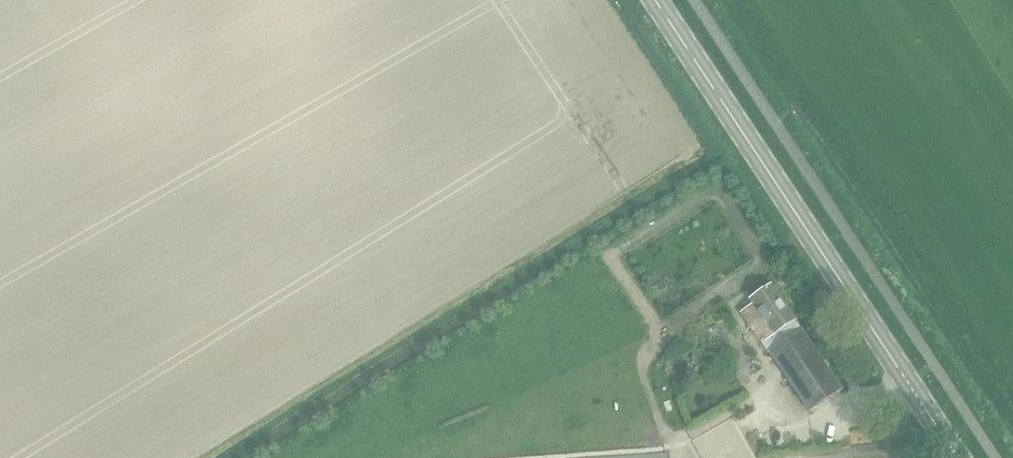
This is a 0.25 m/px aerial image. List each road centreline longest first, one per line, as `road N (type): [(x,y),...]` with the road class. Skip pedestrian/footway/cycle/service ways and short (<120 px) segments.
road 1 (secondary): [(957,457),(655,0)]

